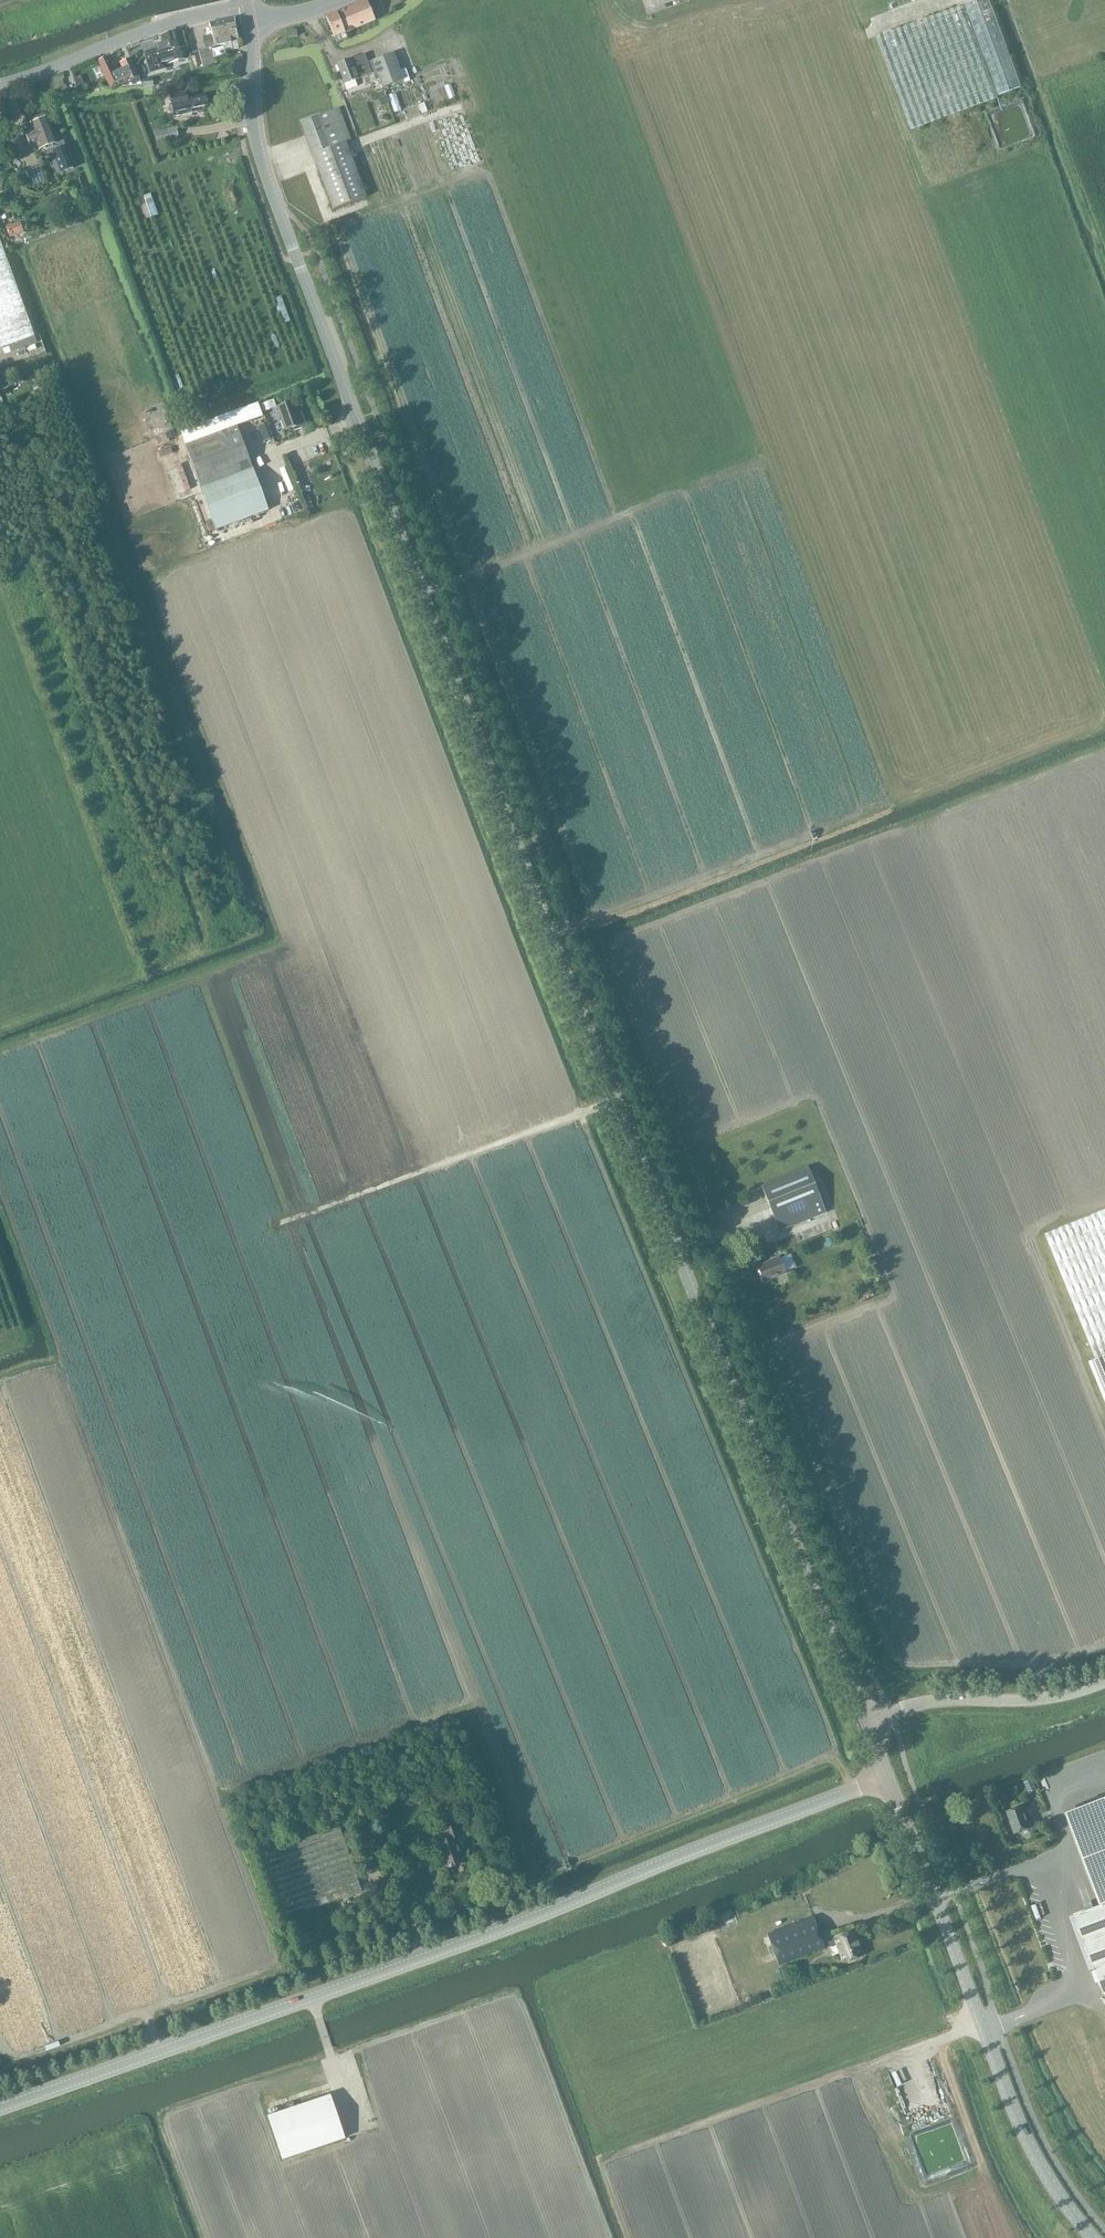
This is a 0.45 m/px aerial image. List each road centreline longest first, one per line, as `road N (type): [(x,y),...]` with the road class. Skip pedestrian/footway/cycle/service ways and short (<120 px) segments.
road 1 (tertiary): [(869,1725),(528,874),(275,199),(252,122),(250,21)]
road 2 (tertiary): [(892,1782),(0,2107)]
road 3 (tertiary): [(1091,2237),(1027,2142),(892,1782)]
road 4 (track): [(282,1223),(617,1098)]
road 5 (tertiary): [(0,85),(160,26),(247,7)]
road 6 (unclassified): [(869,1725),(918,1704),(1045,1698),(1104,1681)]

